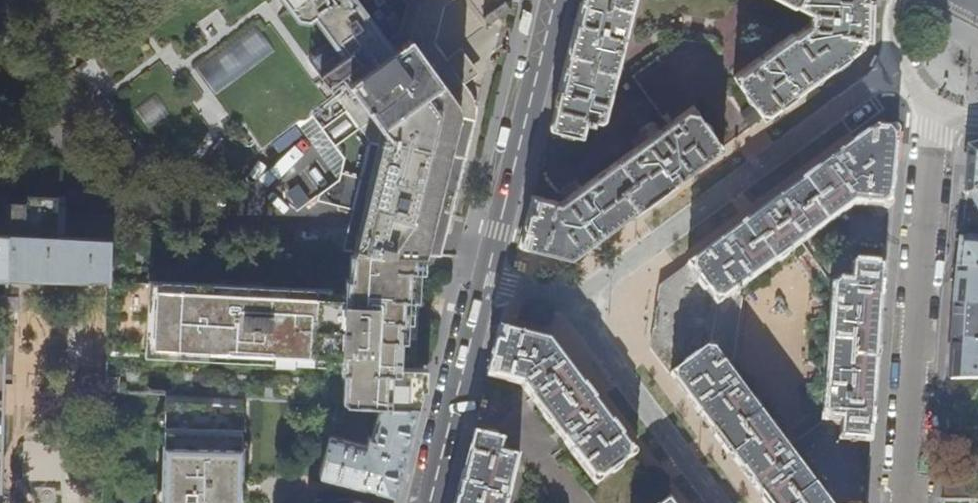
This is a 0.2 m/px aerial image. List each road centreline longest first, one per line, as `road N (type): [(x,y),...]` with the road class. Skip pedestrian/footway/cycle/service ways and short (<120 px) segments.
road 1 (residential): [(552,0),(426,502)]
road 2 (residential): [(936,109),(905,502)]
road 3 (residential): [(900,0),(892,43),(900,69),(936,109)]

